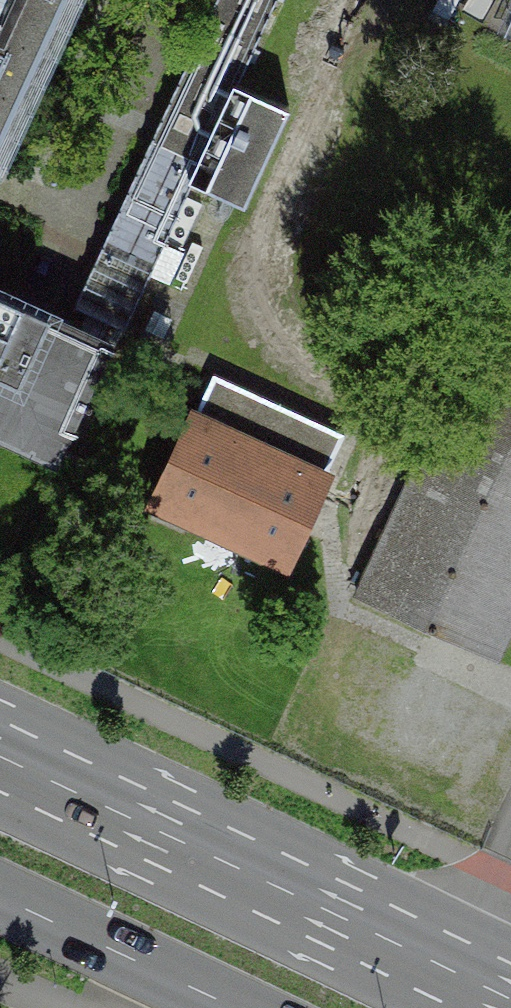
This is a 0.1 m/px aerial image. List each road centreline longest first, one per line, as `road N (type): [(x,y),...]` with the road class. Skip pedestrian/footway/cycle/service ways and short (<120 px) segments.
road 1 (primary): [(510,993),(0,749)]
road 2 (primary): [(0,894),(238,1007)]

